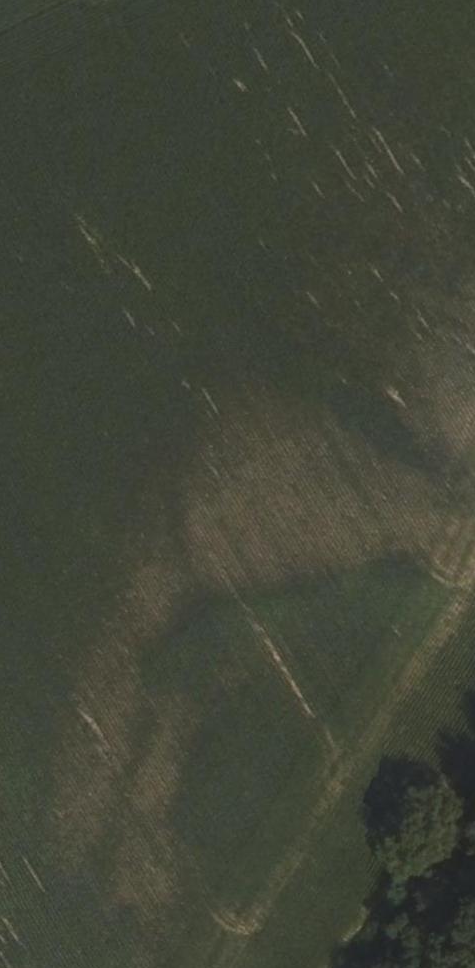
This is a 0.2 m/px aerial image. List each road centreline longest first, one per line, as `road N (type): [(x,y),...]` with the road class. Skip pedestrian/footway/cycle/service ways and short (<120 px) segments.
road 1 (track): [(474,811),(375,967)]

